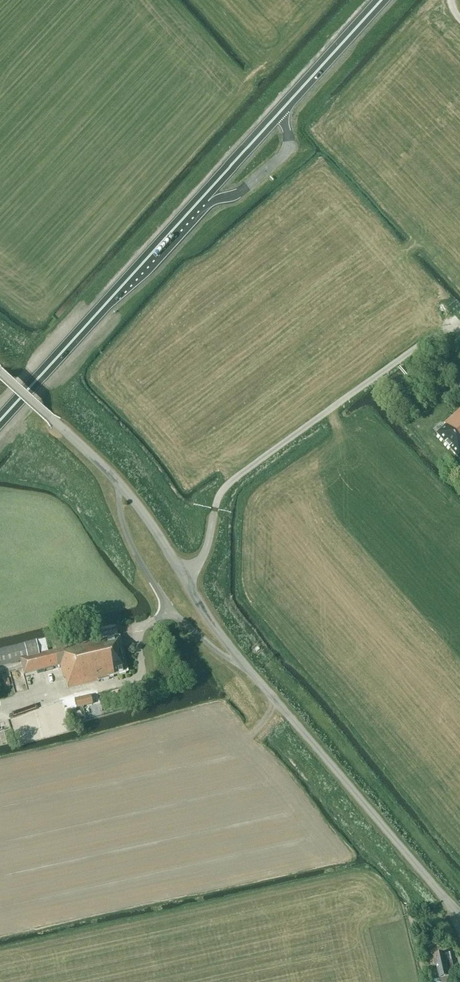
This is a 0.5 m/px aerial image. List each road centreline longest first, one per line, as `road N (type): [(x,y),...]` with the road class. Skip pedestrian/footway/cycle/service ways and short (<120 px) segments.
road 1 (unclassified): [(459,916),(225,643),(128,493),(0,374)]
road 2 (trunk): [(0,420),(191,209)]
road 3 (trunk): [(282,110),(381,0)]
road 4 (trunk): [(191,209),(282,110)]

